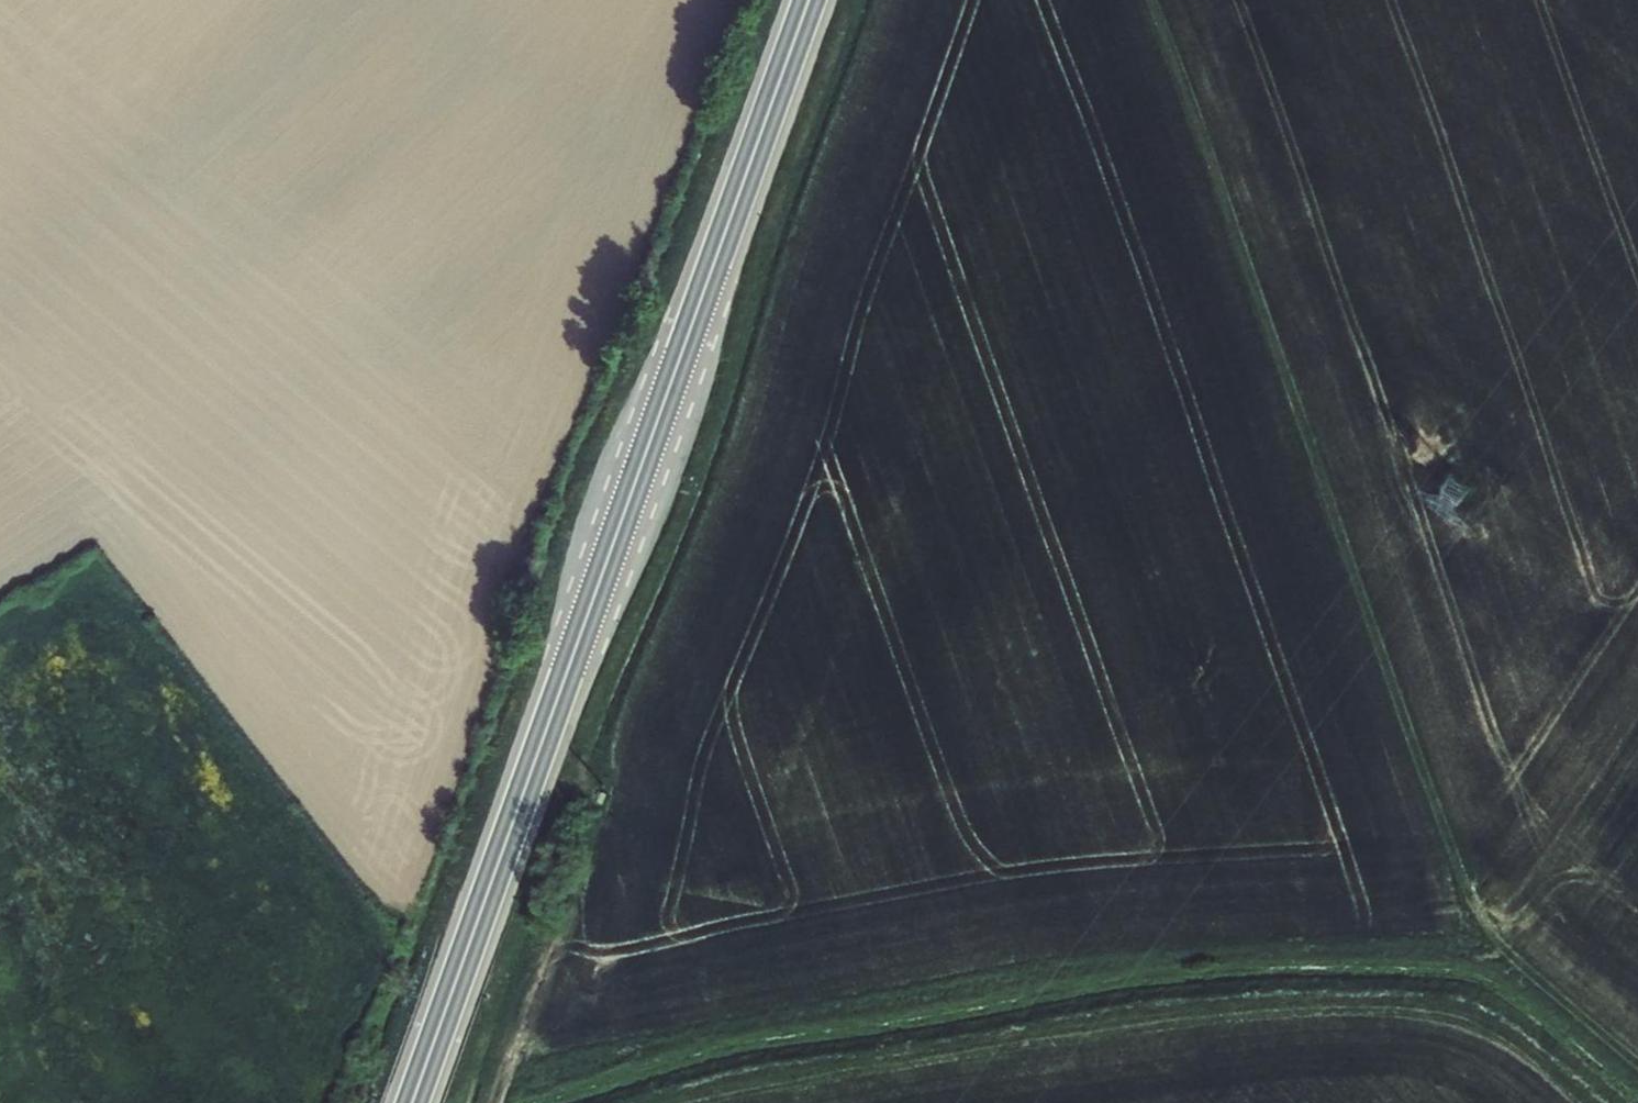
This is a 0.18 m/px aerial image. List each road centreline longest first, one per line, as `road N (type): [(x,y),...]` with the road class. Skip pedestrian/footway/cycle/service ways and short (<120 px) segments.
road 1 (track): [(1150,0),(1470,897),(1499,944),(1637,1065)]
road 2 (secondary): [(413,1102),(810,0)]

